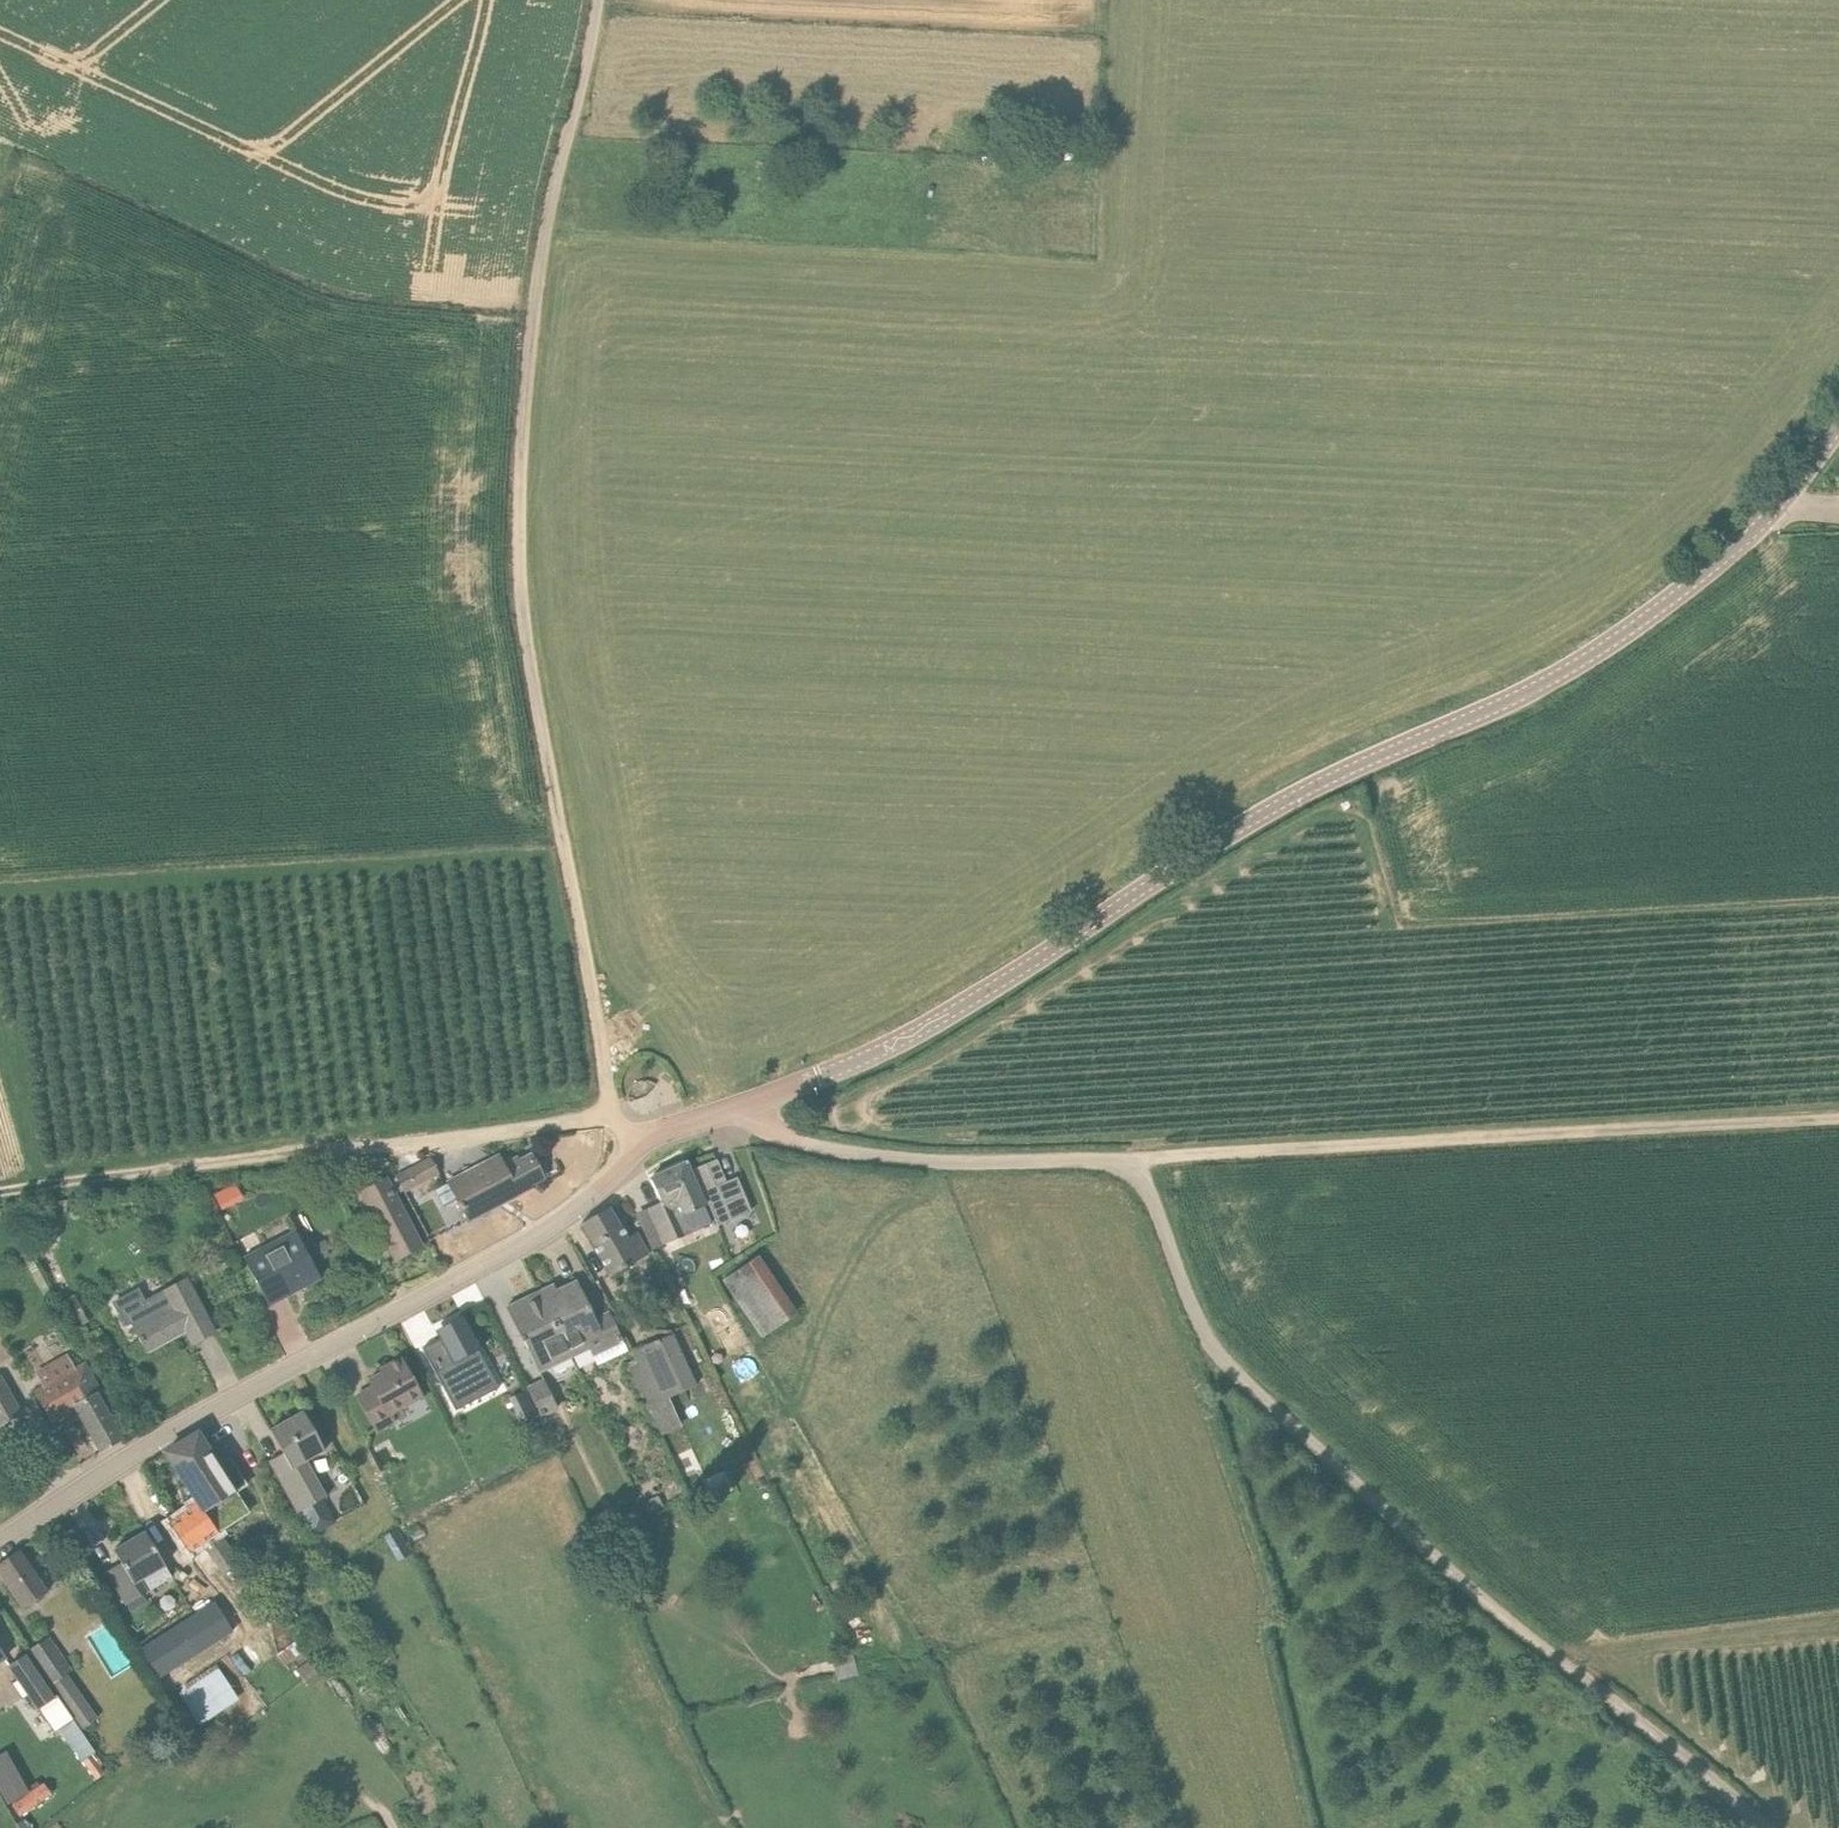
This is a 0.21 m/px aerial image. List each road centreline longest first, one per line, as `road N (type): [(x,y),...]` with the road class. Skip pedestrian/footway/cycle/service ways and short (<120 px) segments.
road 1 (tertiary): [(637,1146),(657,1131),(782,1090),(914,1032),(1306,788),(1553,677),(1763,523),(1838,422)]
road 2 (track): [(1763,1827),(1508,1621),(1232,1370),(1197,1320),(1146,1188),(1123,1159),(857,1154),(781,1135),(750,1102)]
road 3 (track): [(597,0),(543,236),(516,555),(611,1114)]
road 4 (tertiary): [(0,1541),(166,1435),(541,1232),(637,1146)]
road 5 (track): [(1123,1159),(1838,1119)]
road 6 (track): [(0,1194),(611,1114)]

